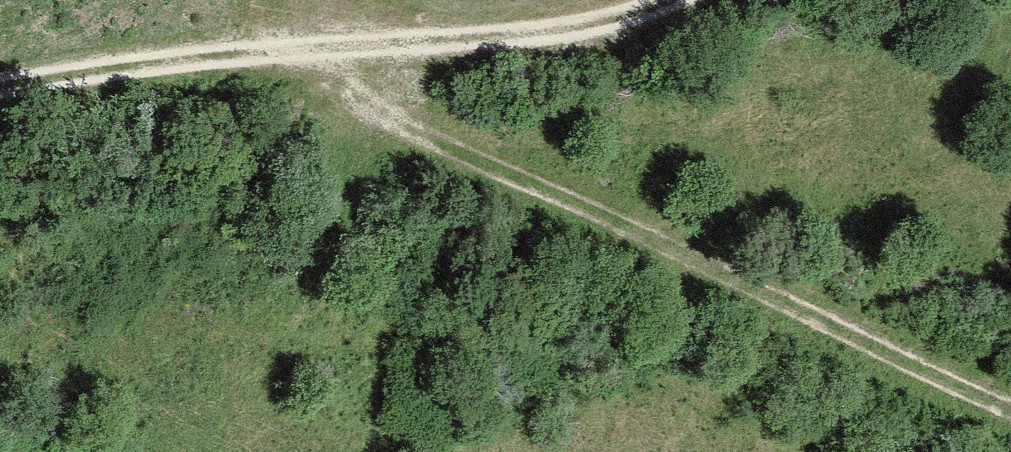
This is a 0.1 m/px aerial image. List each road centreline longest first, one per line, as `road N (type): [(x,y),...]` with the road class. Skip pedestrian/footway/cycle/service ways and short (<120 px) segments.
road 1 (track): [(319,0),(322,53),(354,100),(1010,410)]
road 2 (track): [(691,0),(658,17),(578,36),(168,67),(0,94)]

